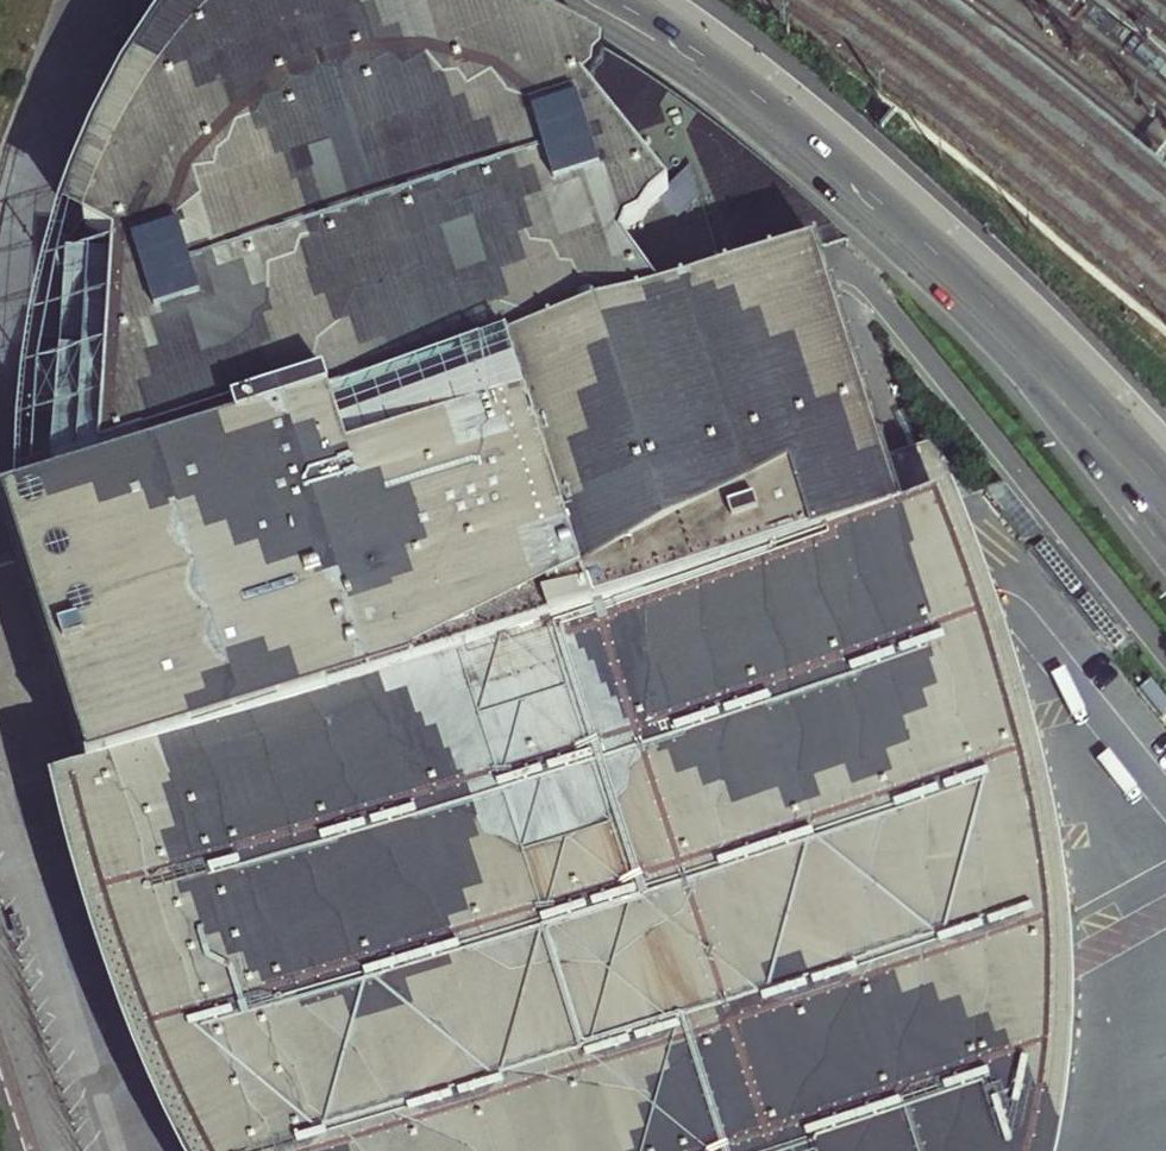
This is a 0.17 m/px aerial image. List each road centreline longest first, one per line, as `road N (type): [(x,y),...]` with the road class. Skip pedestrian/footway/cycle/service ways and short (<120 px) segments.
road 1 (secondary): [(546,0),(685,80),(838,203),(989,344),(1165,547)]
road 2 (secondary): [(1165,487),(936,254),(767,105),(631,0)]

